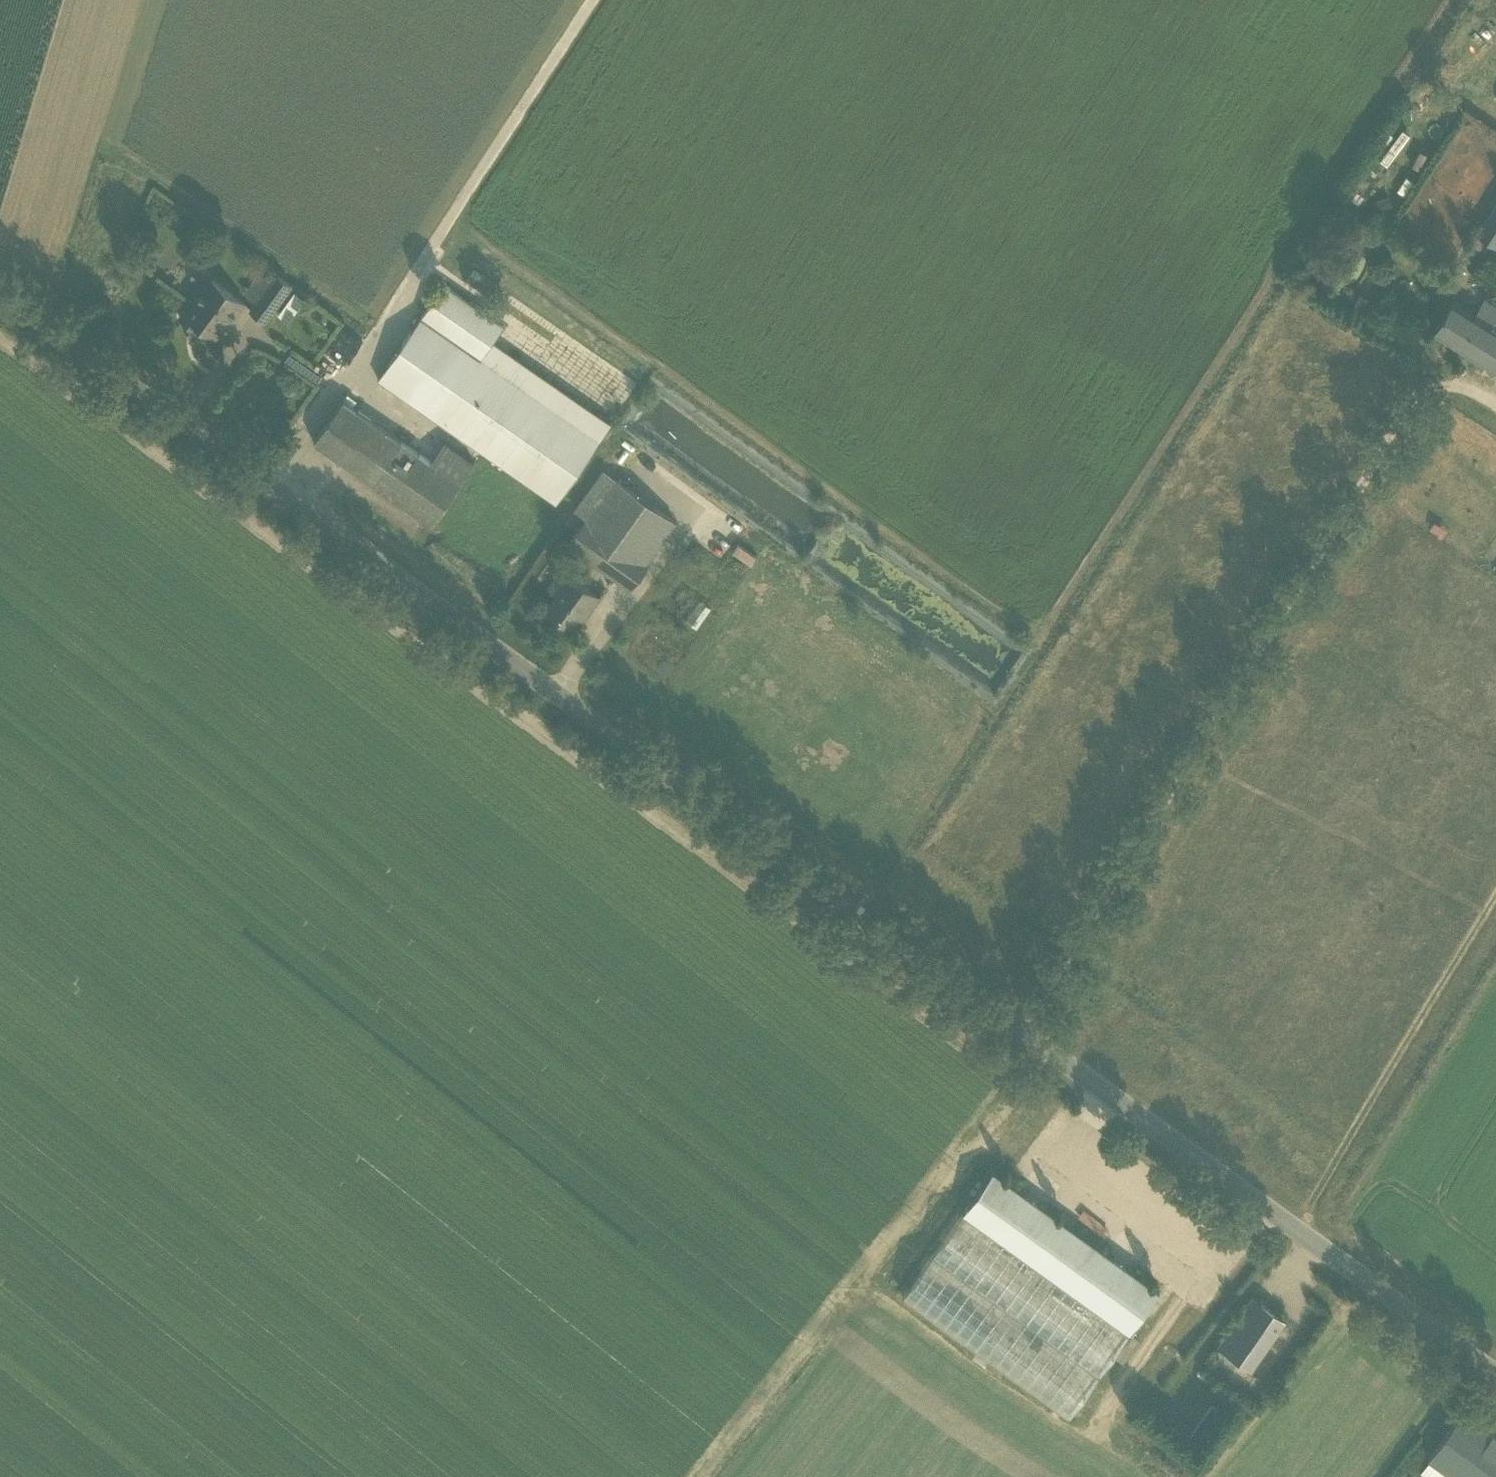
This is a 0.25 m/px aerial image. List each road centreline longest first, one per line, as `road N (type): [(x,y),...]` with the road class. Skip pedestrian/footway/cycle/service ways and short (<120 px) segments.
road 1 (unclassified): [(1495,1381),(0,291)]
road 2 (track): [(591,0),(267,485)]

